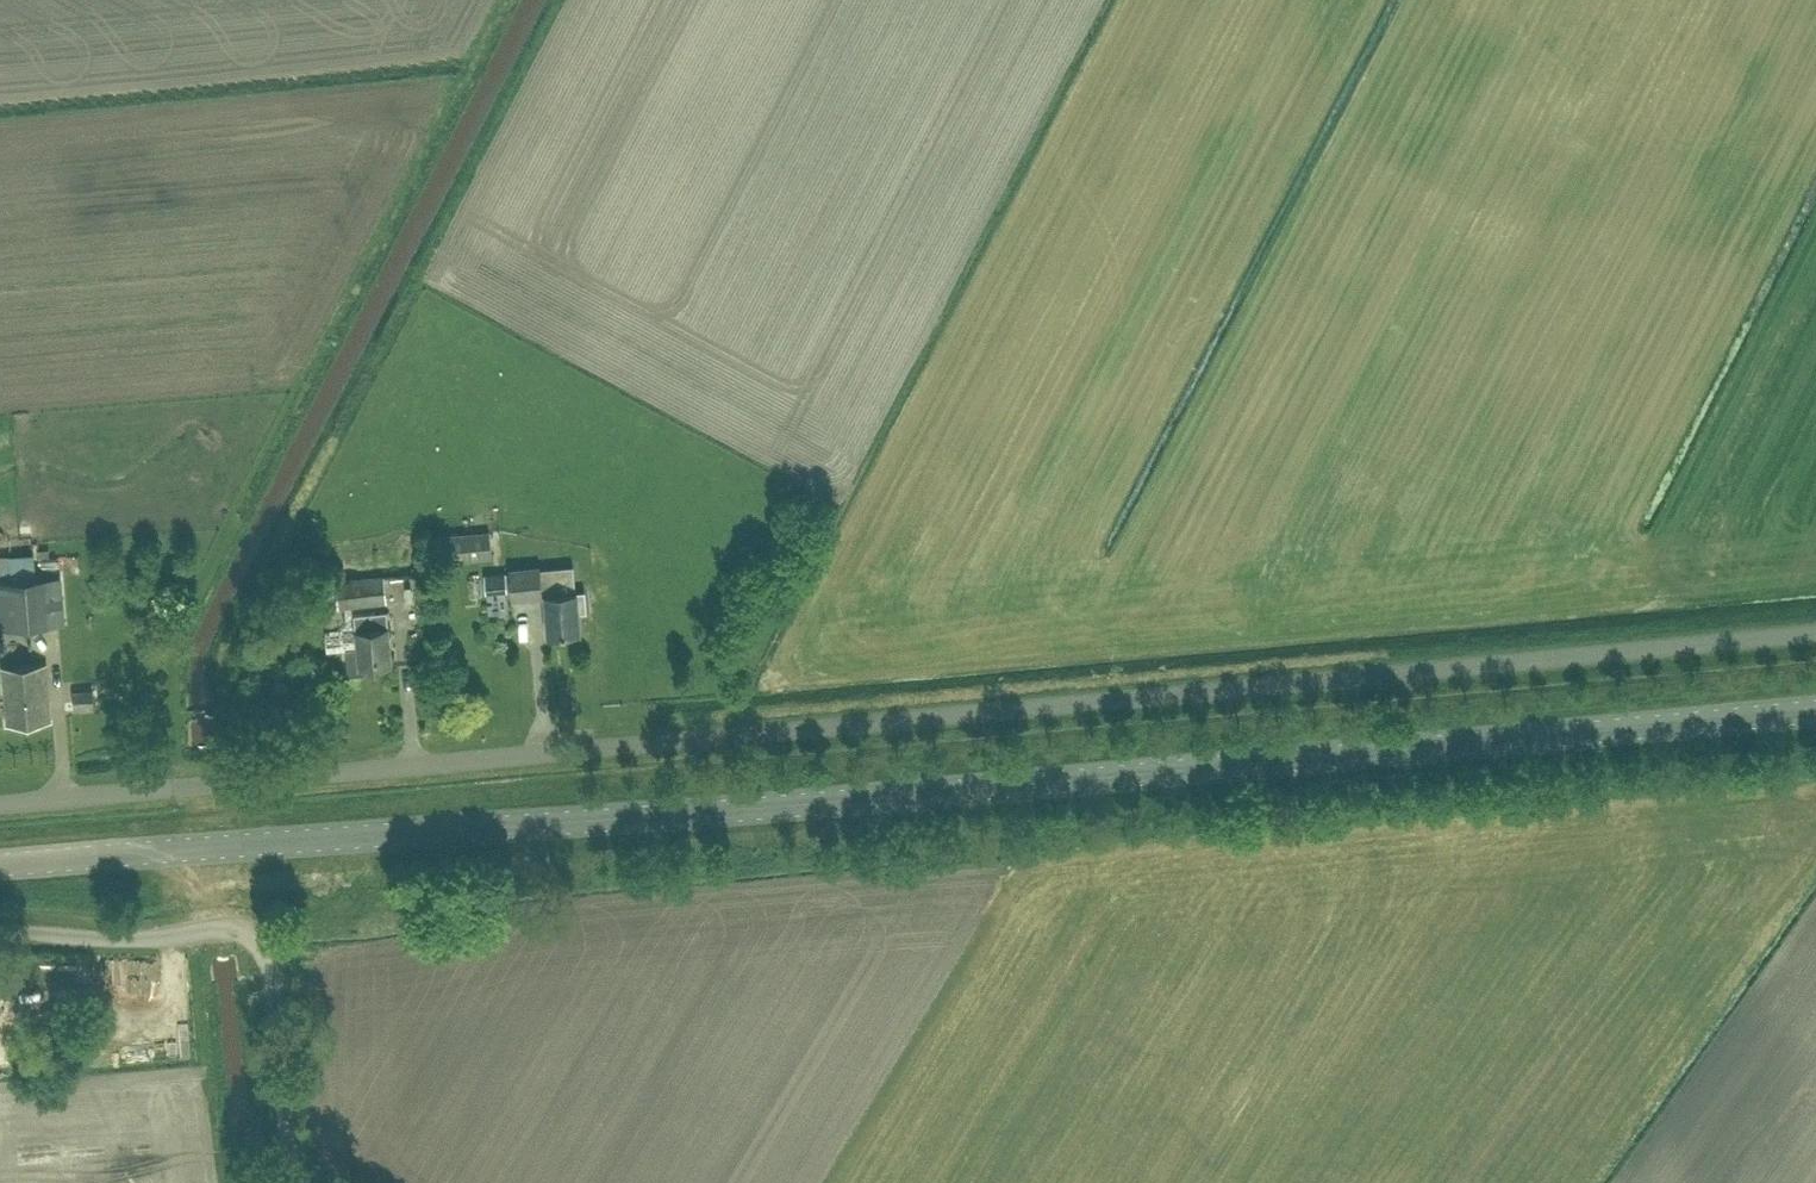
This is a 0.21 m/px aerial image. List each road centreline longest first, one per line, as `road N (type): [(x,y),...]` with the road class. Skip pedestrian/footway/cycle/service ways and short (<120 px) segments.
road 1 (unclassified): [(0,802),(1815,635)]
road 2 (secondary): [(1815,711),(737,810),(0,866)]
road 3 (unclassified): [(303,1182),(269,976),(242,932),(129,938),(0,928)]

